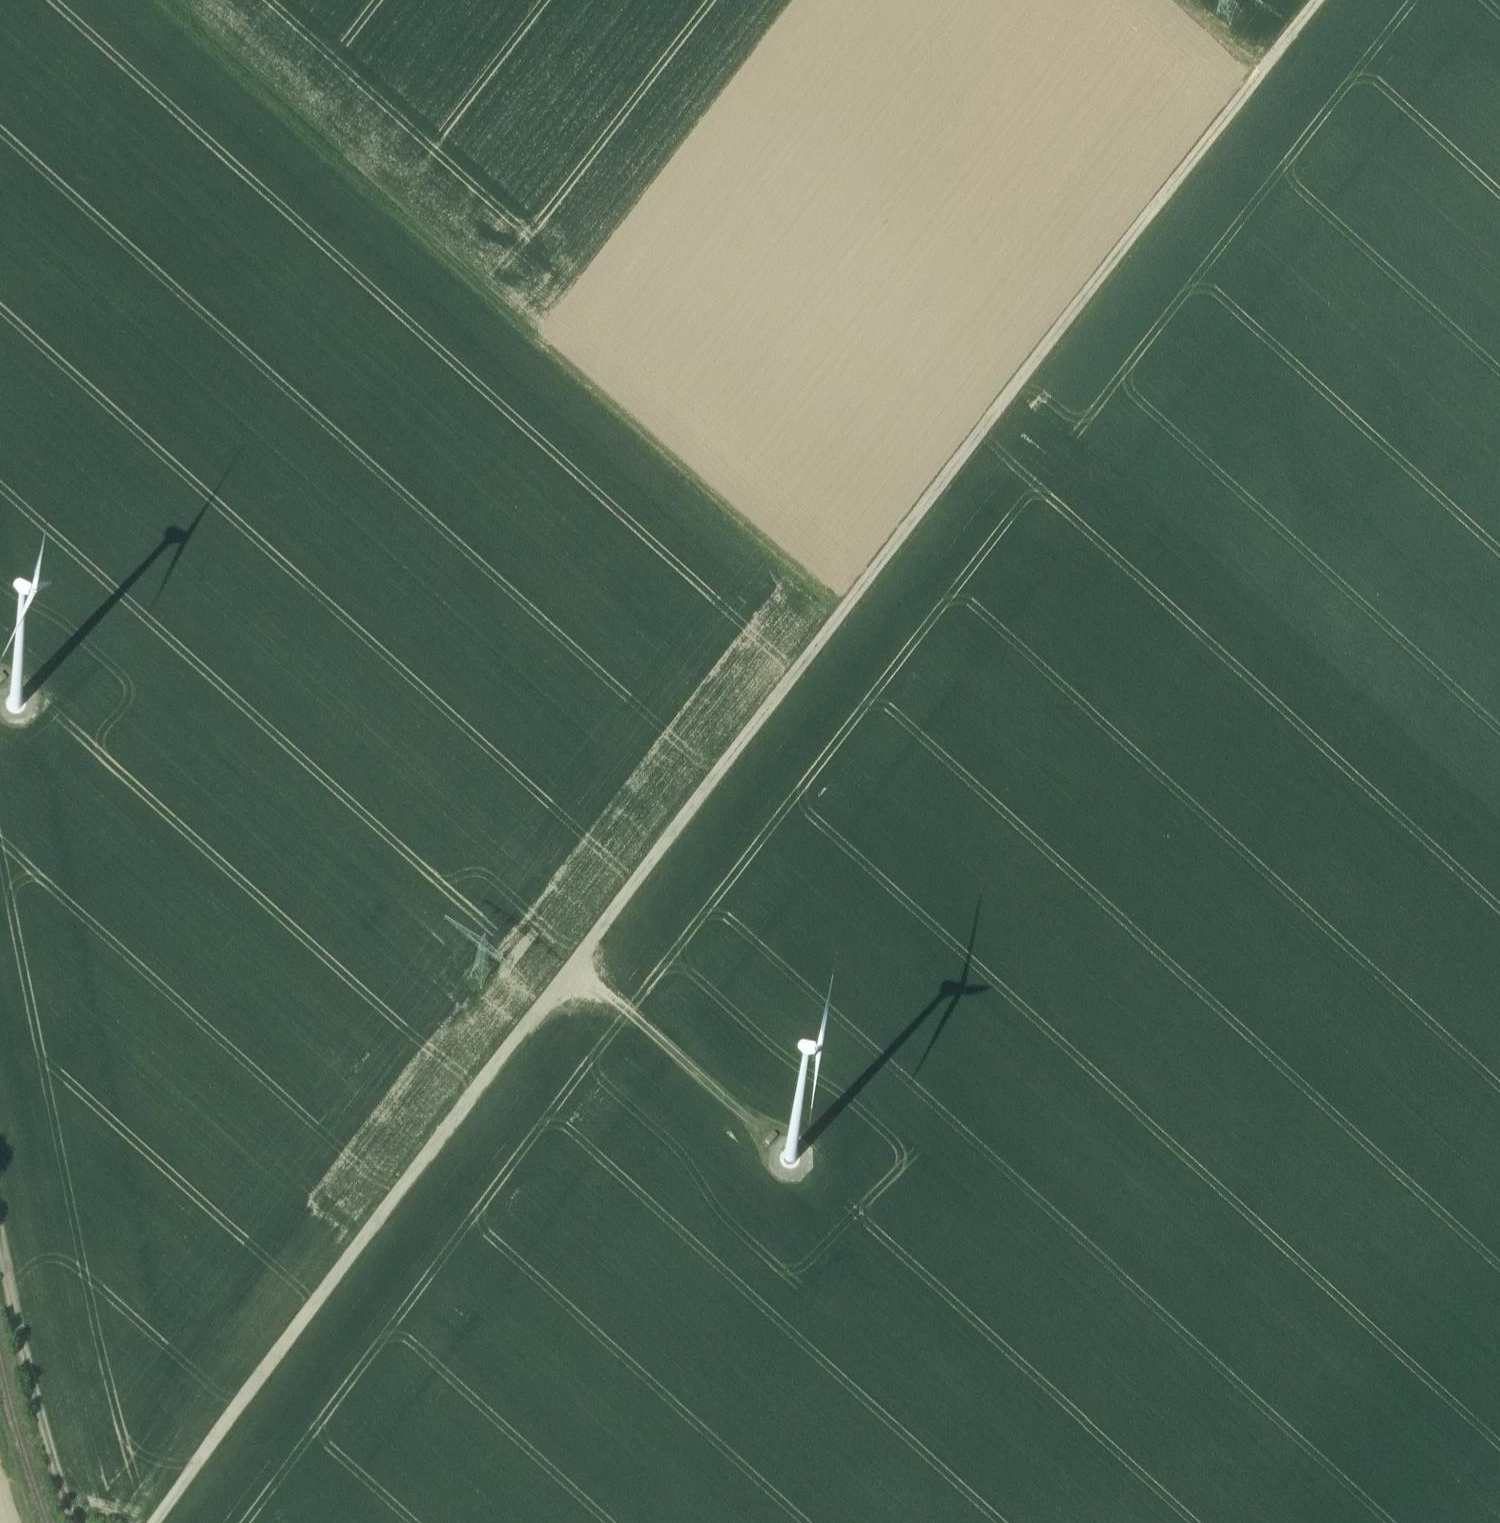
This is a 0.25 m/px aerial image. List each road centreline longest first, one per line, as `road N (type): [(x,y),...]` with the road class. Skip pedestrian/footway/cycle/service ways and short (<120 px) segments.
road 1 (track): [(1322,0),(776,692),(157,1522)]
road 2 (track): [(0,1244),(74,1522)]
road 3 (track): [(776,1148),(575,970)]
road 4 (track): [(25,1522),(0,1398)]

